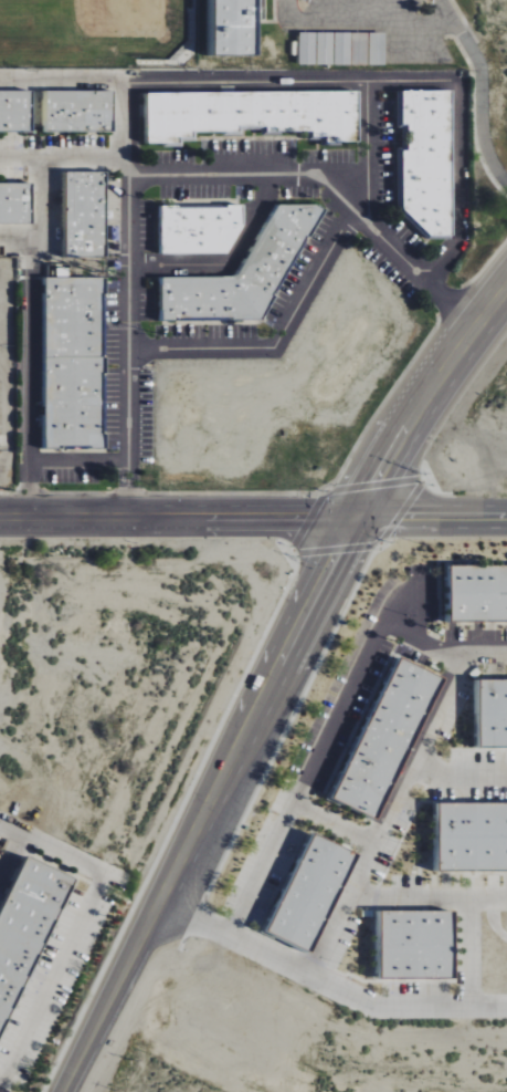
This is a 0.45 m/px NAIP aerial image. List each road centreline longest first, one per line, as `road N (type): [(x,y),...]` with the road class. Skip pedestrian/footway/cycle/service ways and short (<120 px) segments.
road 1 (primary): [(61,1091),(157,896),(363,518)]
road 2 (tertiary): [(0,517),(363,518)]
road 3 (primary): [(363,518),(424,408),(506,288)]
road 4 (residential): [(363,518),(506,519)]

